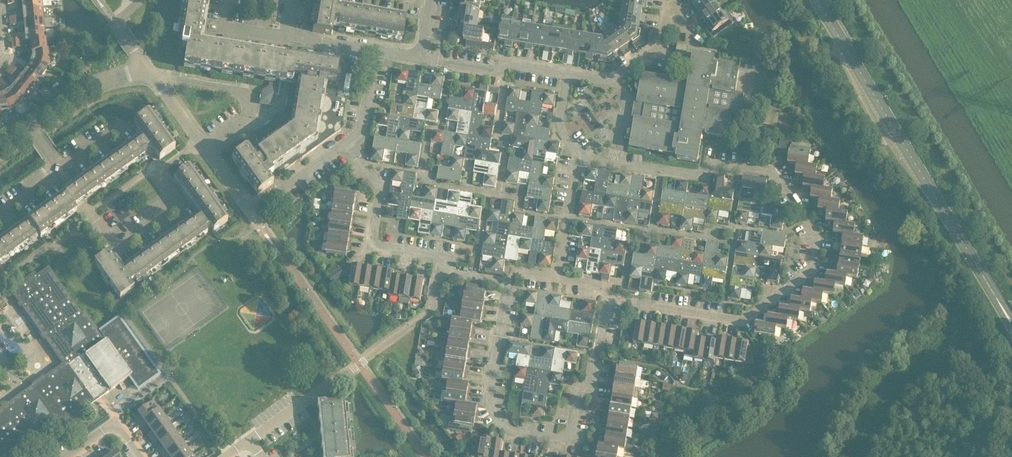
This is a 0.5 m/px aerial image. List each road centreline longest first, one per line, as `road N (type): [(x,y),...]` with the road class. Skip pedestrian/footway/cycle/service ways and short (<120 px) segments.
road 1 (residential): [(580,158),(698,174),(715,164),(775,174),(819,240),(814,269),(739,322),(608,298)]
road 2 (secondary): [(818,0),(1011,322)]
road 3 (residential): [(509,283),(489,401),(508,432),(553,439),(573,429),(608,298)]
road 4 (residential): [(249,441),(434,310),(441,271)]
road 5 (residential): [(203,145),(157,173),(179,205),(117,249),(62,170)]
road 6 (residential): [(441,271),(444,258),(371,246),(381,190),(347,144)]
road 7 (residential): [(568,75),(610,82),(660,48),(666,1),(692,30),(690,41)]
road 8 (residential): [(151,75),(241,91),(250,104),(245,118),(203,145)]
road 9 (residential): [(421,58),(568,75)]
road 10 (residential): [(30,126),(83,88),(151,75)]
road 11 (residential): [(558,279),(580,158)]

